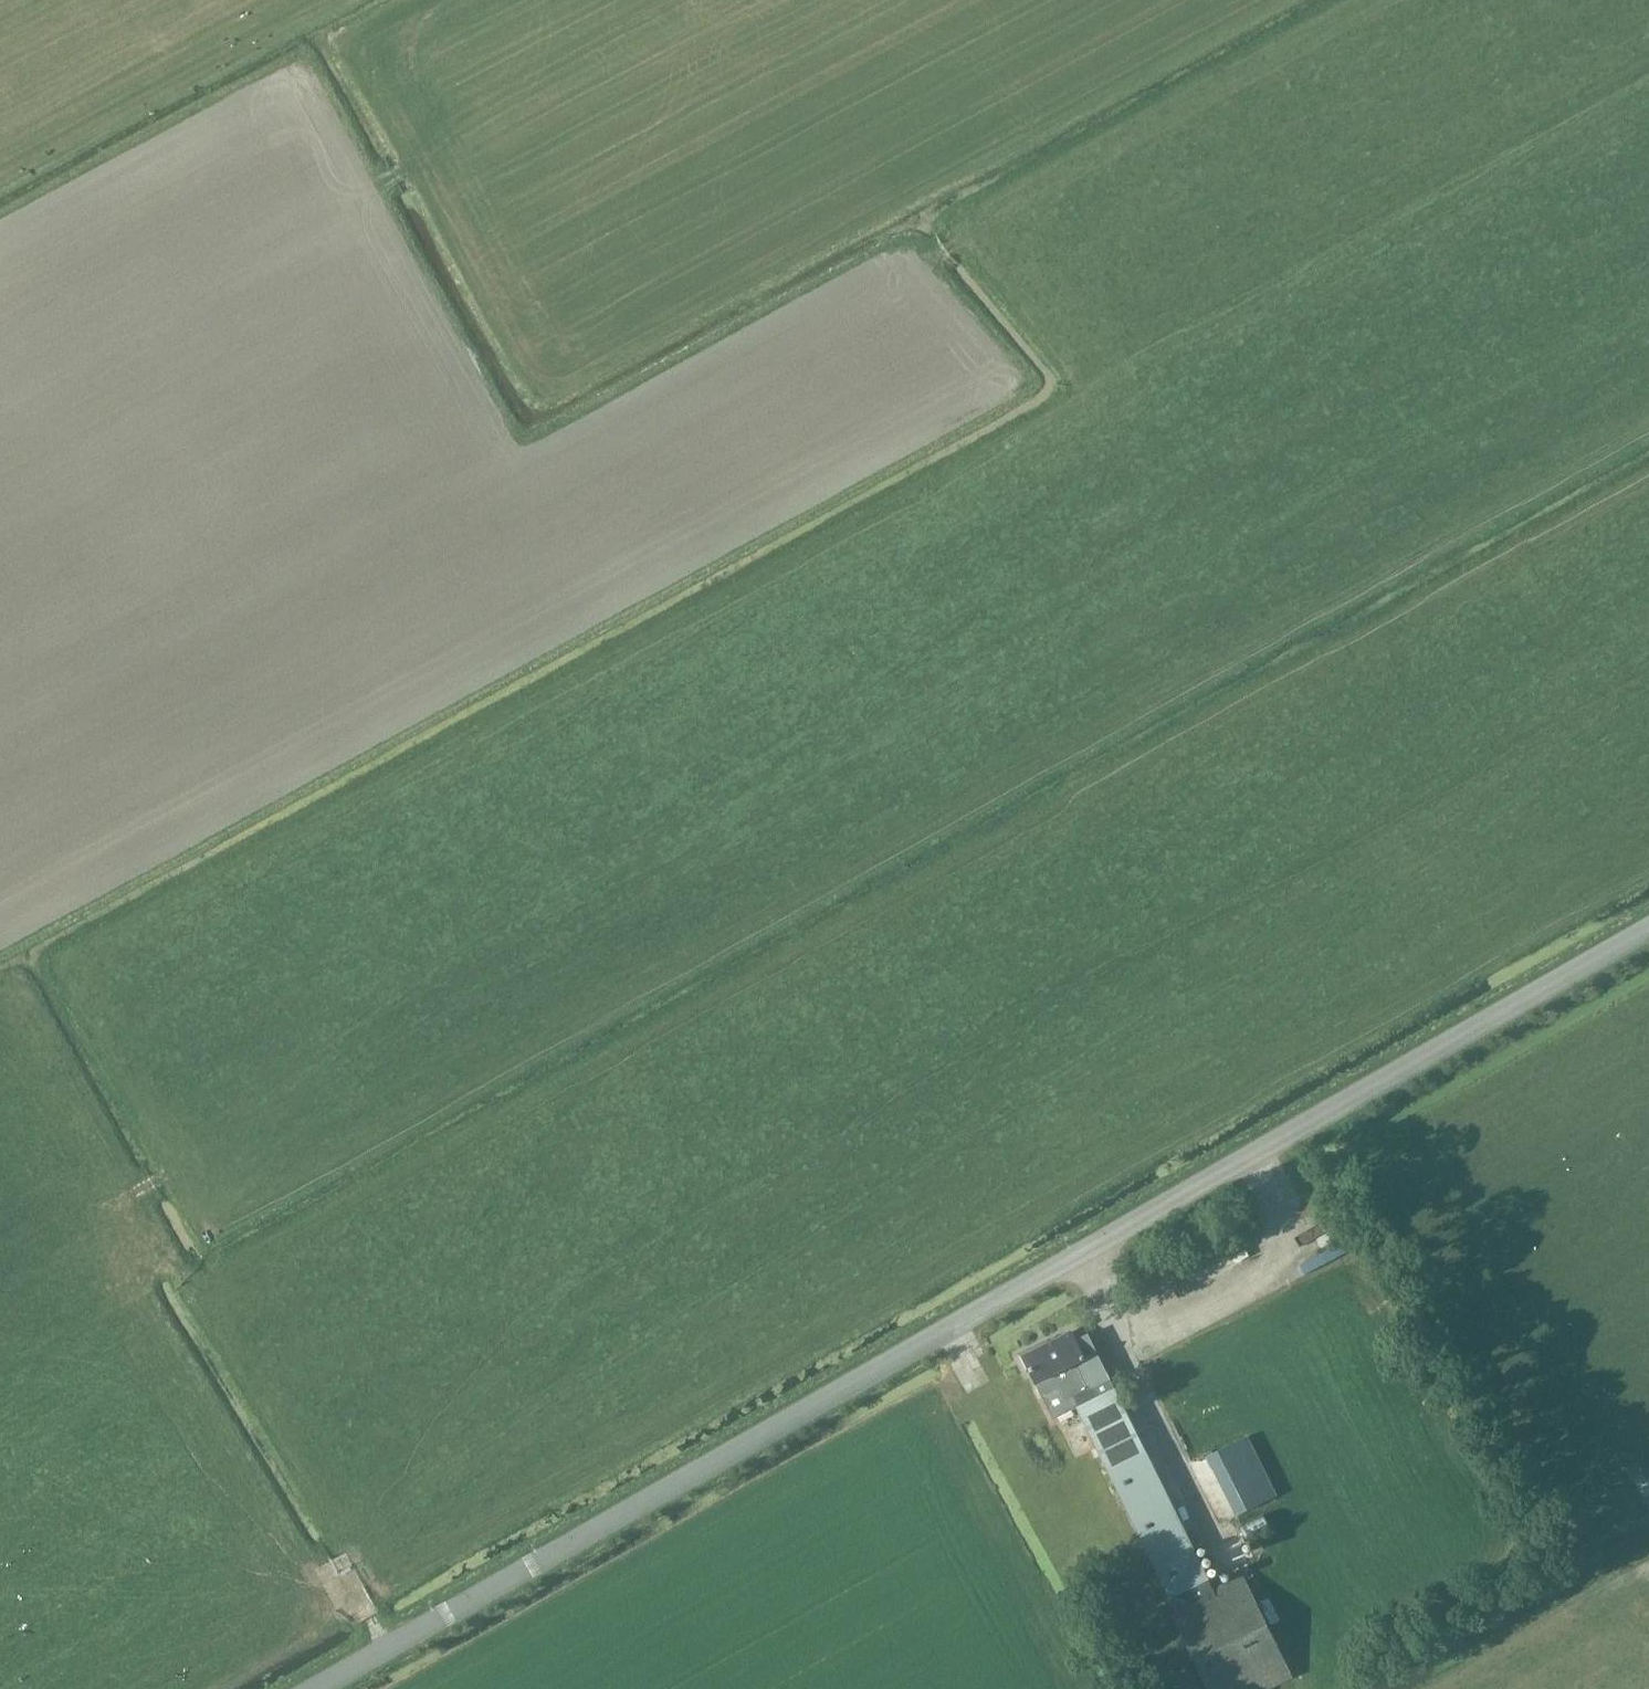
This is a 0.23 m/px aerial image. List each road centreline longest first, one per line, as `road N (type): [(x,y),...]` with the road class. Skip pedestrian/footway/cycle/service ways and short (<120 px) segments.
road 1 (tertiary): [(321,1688),(1648,933)]
road 2 (track): [(1648,1497),(1334,1113)]

